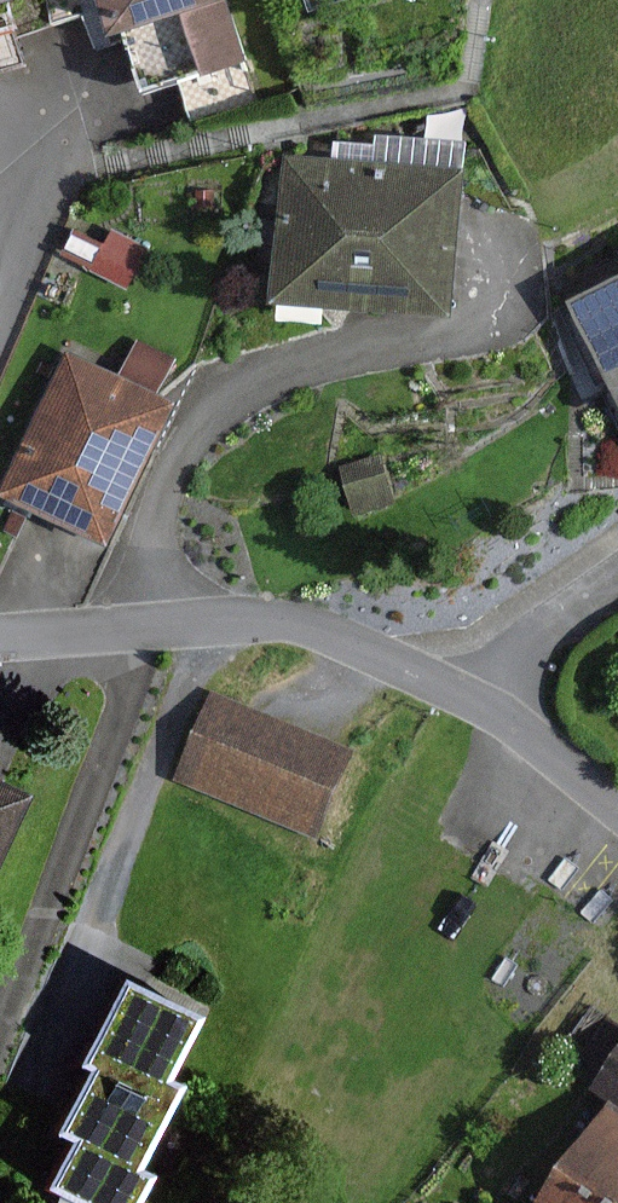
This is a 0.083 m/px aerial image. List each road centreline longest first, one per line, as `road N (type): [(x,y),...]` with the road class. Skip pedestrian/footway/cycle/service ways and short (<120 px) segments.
road 1 (residential): [(617,788),(482,694),(314,622),(158,624),(0,640)]

